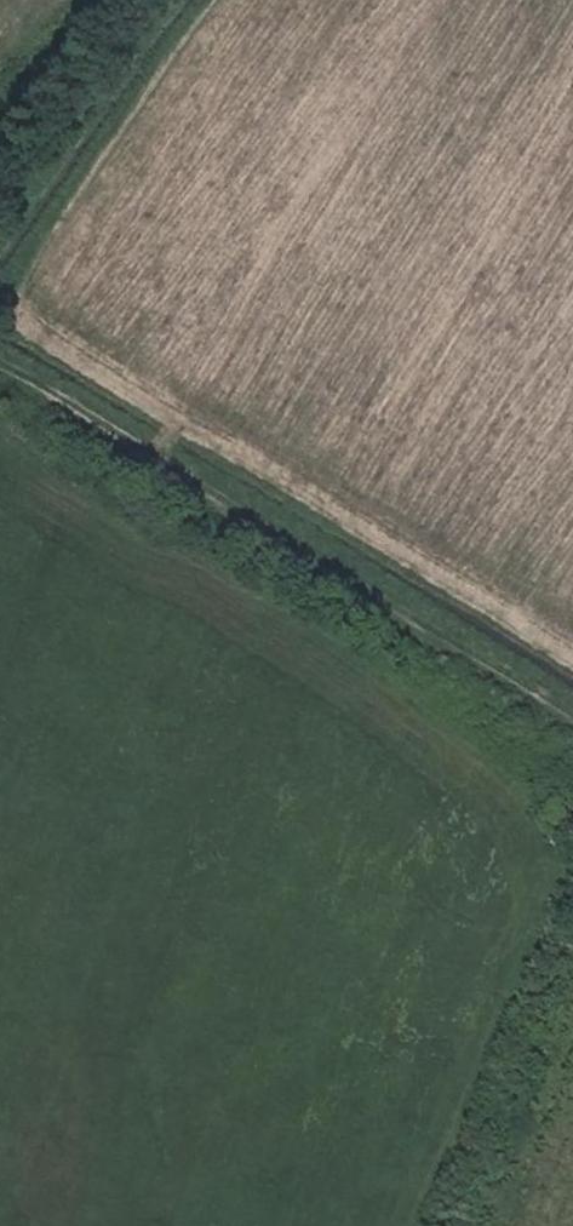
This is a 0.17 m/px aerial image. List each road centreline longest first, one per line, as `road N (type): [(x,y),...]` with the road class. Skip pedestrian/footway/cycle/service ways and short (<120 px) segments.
road 1 (track): [(572,709),(0,367)]

